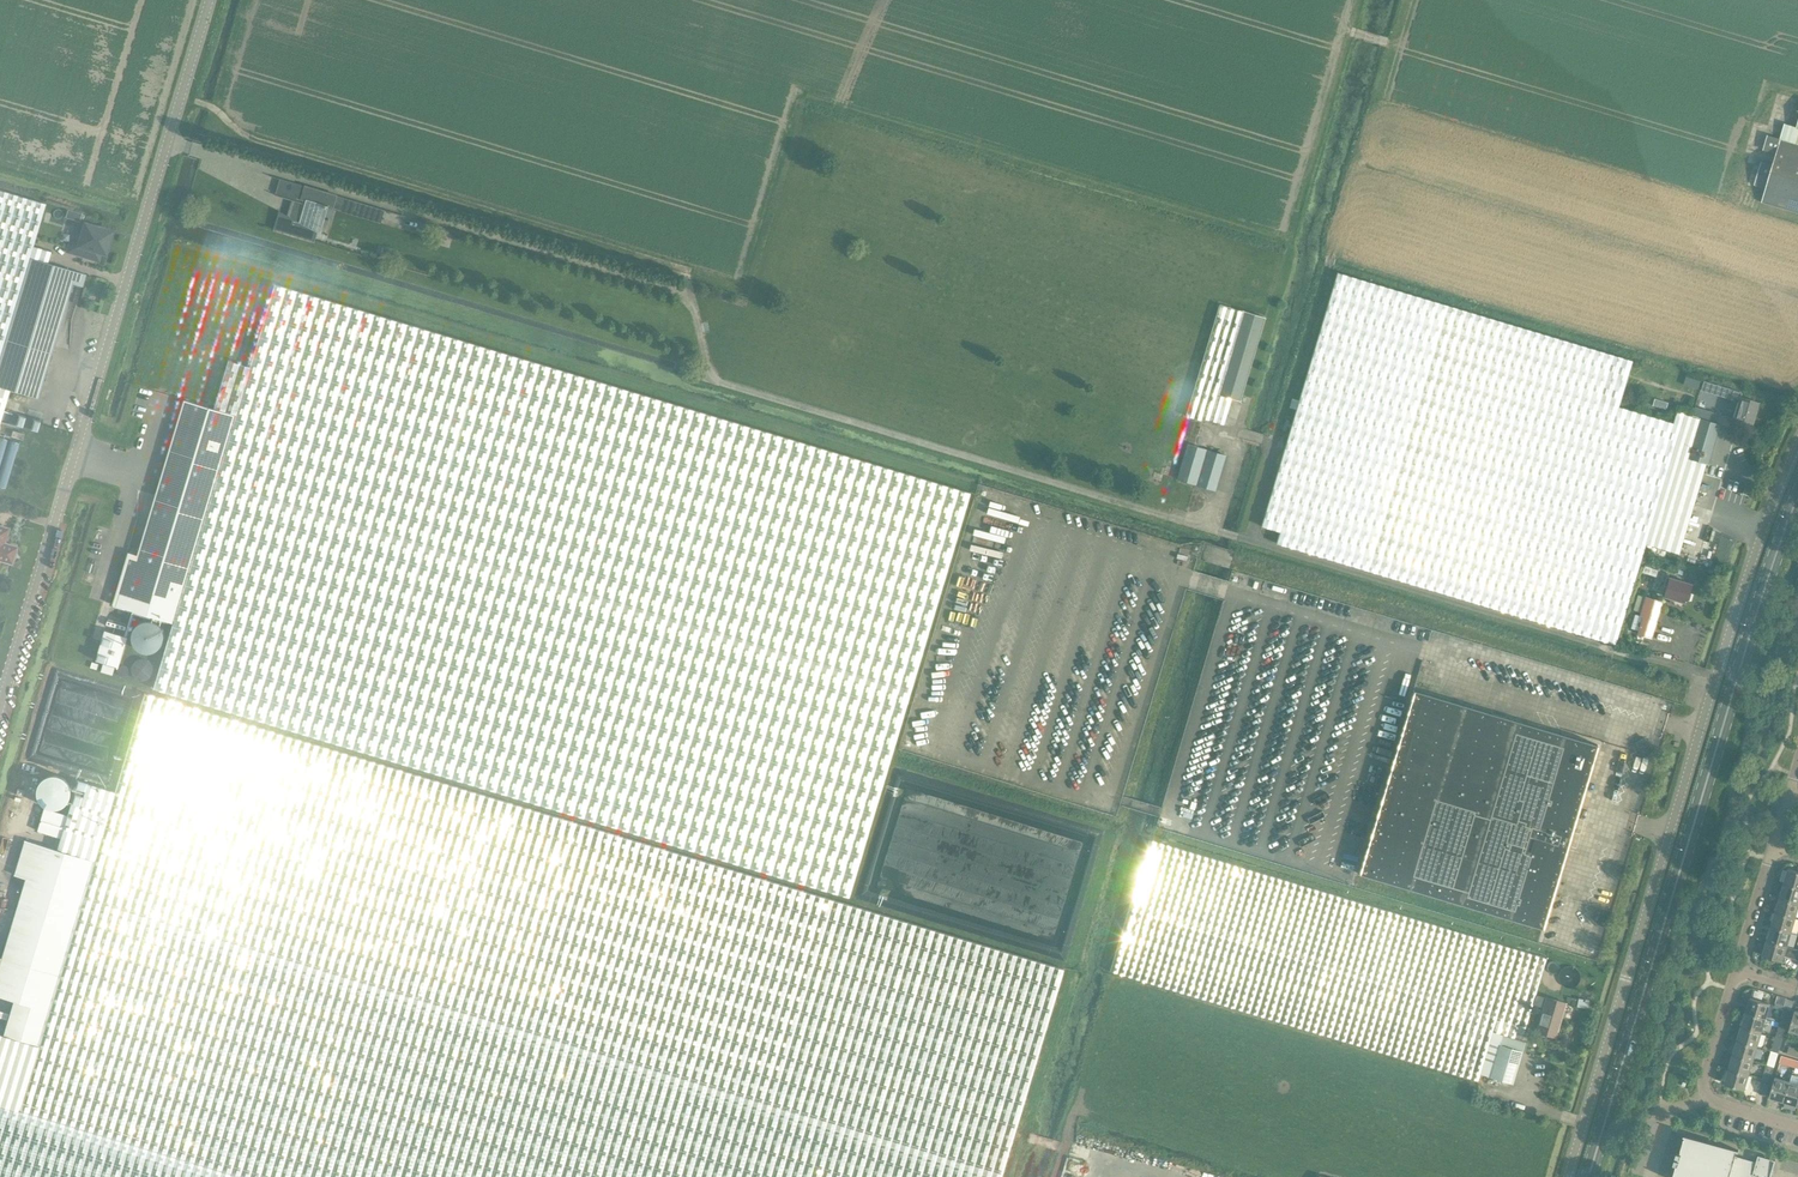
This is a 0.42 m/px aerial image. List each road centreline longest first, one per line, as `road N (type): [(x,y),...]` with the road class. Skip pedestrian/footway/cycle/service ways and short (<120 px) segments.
road 1 (unclassified): [(1568,1176),(1715,677),(1797,445)]
road 2 (unclassified): [(0,710),(209,0)]
road 3 (primary): [(1586,1176),(1763,586),(1797,494)]
road 4 (track): [(681,268),(257,140),(209,105)]
road 5 (residential): [(1797,1128),(1716,1103),(1704,1088),(1737,969)]
road 6 (residential): [(1737,969),(1774,845)]

